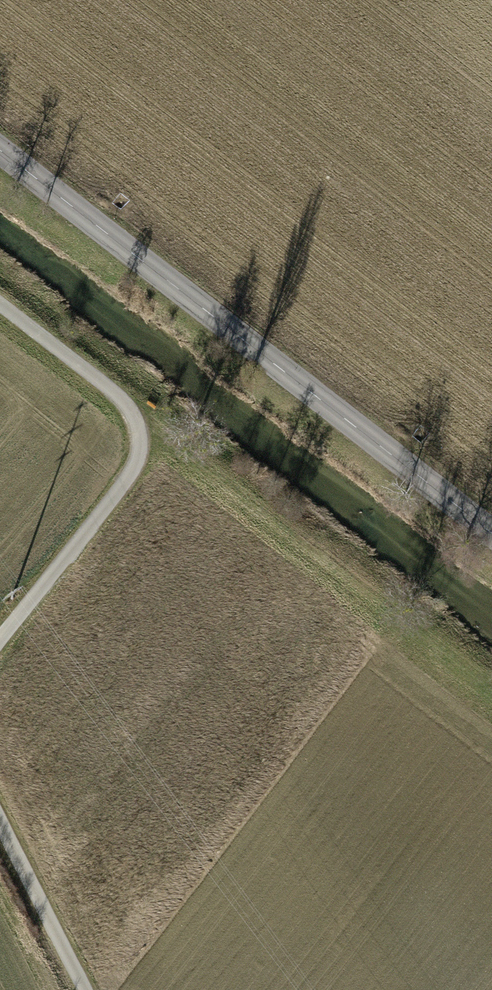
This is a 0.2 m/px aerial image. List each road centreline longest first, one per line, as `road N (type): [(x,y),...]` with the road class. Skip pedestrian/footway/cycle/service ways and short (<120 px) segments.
road 1 (tertiary): [(491,527),(0,145)]
road 2 (track): [(0,305),(124,408),(139,466),(0,645)]
road 3 (track): [(0,819),(85,989)]

